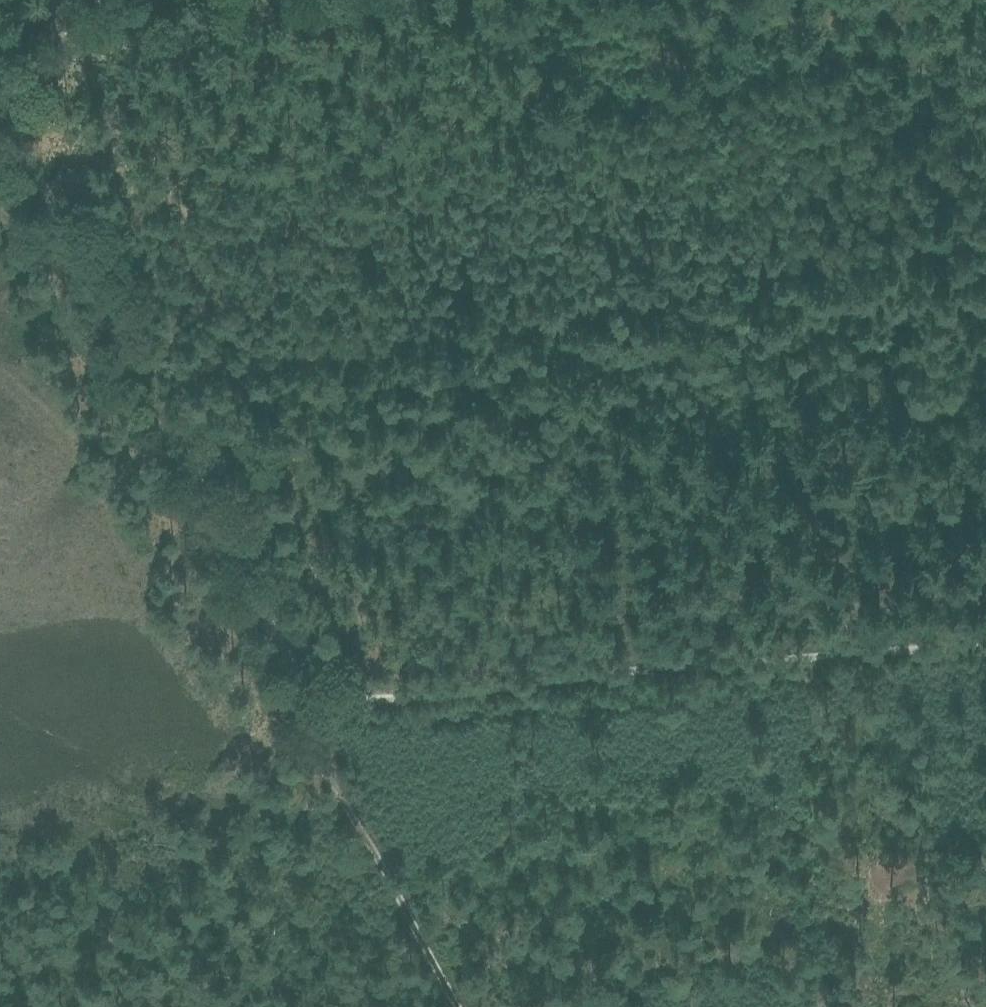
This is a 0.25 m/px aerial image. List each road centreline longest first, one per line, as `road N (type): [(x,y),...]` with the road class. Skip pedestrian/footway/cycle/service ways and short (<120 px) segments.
road 1 (track): [(985,640),(307,702),(465,1006)]
road 2 (track): [(307,702),(0,120)]

